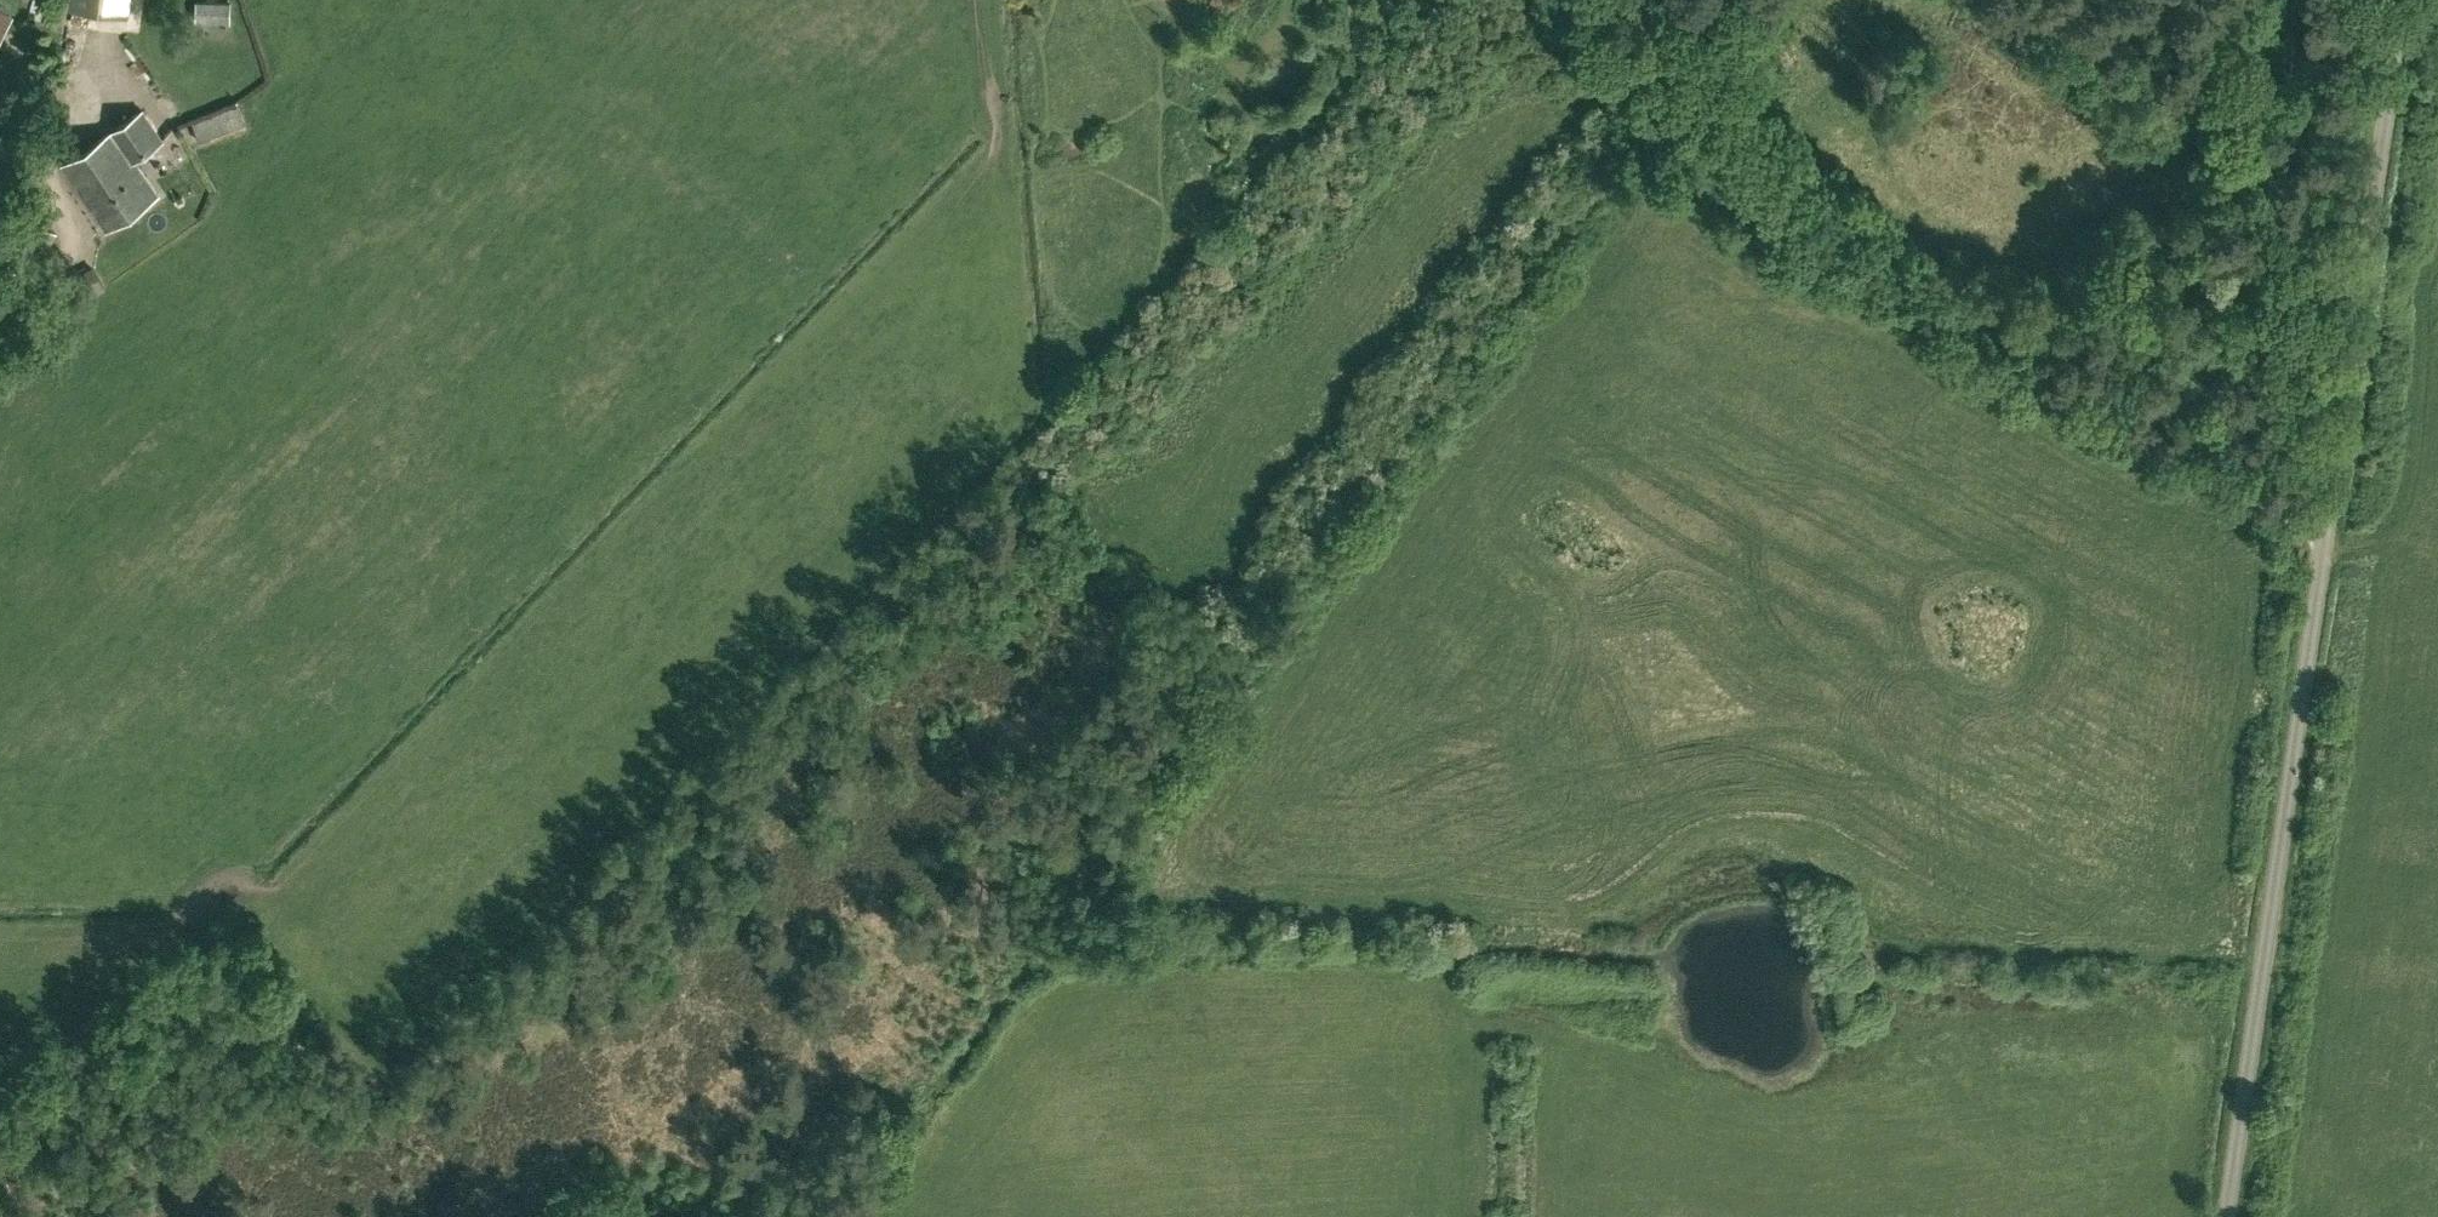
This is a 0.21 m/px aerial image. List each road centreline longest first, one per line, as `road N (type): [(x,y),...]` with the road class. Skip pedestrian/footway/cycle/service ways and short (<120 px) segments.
road 1 (unclassified): [(2226,1216),(2397,0)]

